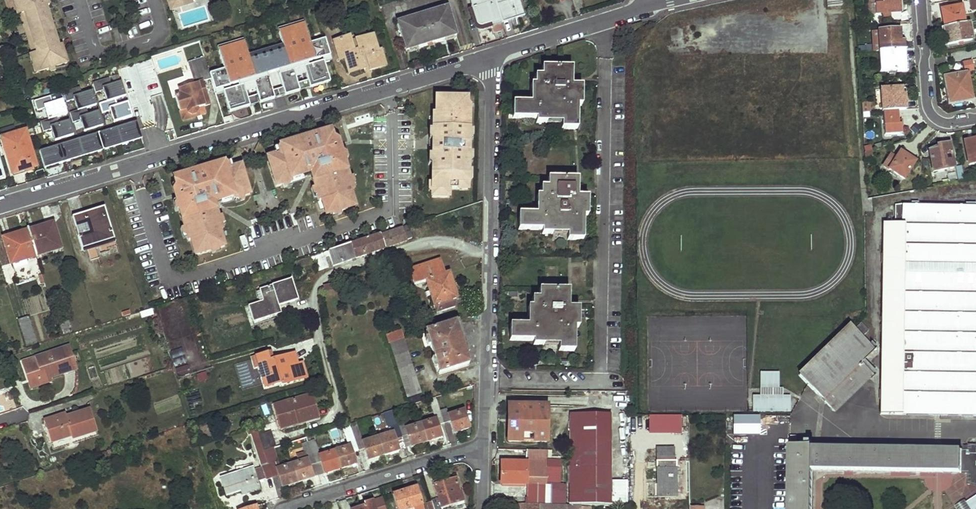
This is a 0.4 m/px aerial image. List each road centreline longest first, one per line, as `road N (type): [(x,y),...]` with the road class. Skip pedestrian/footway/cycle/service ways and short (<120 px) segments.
road 1 (residential): [(0,206),(488,58)]
road 2 (residential): [(488,58),(483,447)]
road 3 (residential): [(483,447),(291,508)]
road 4 (residential): [(488,58),(651,5)]
road 5 (residential): [(975,119),(939,122),(928,109),(919,0)]

